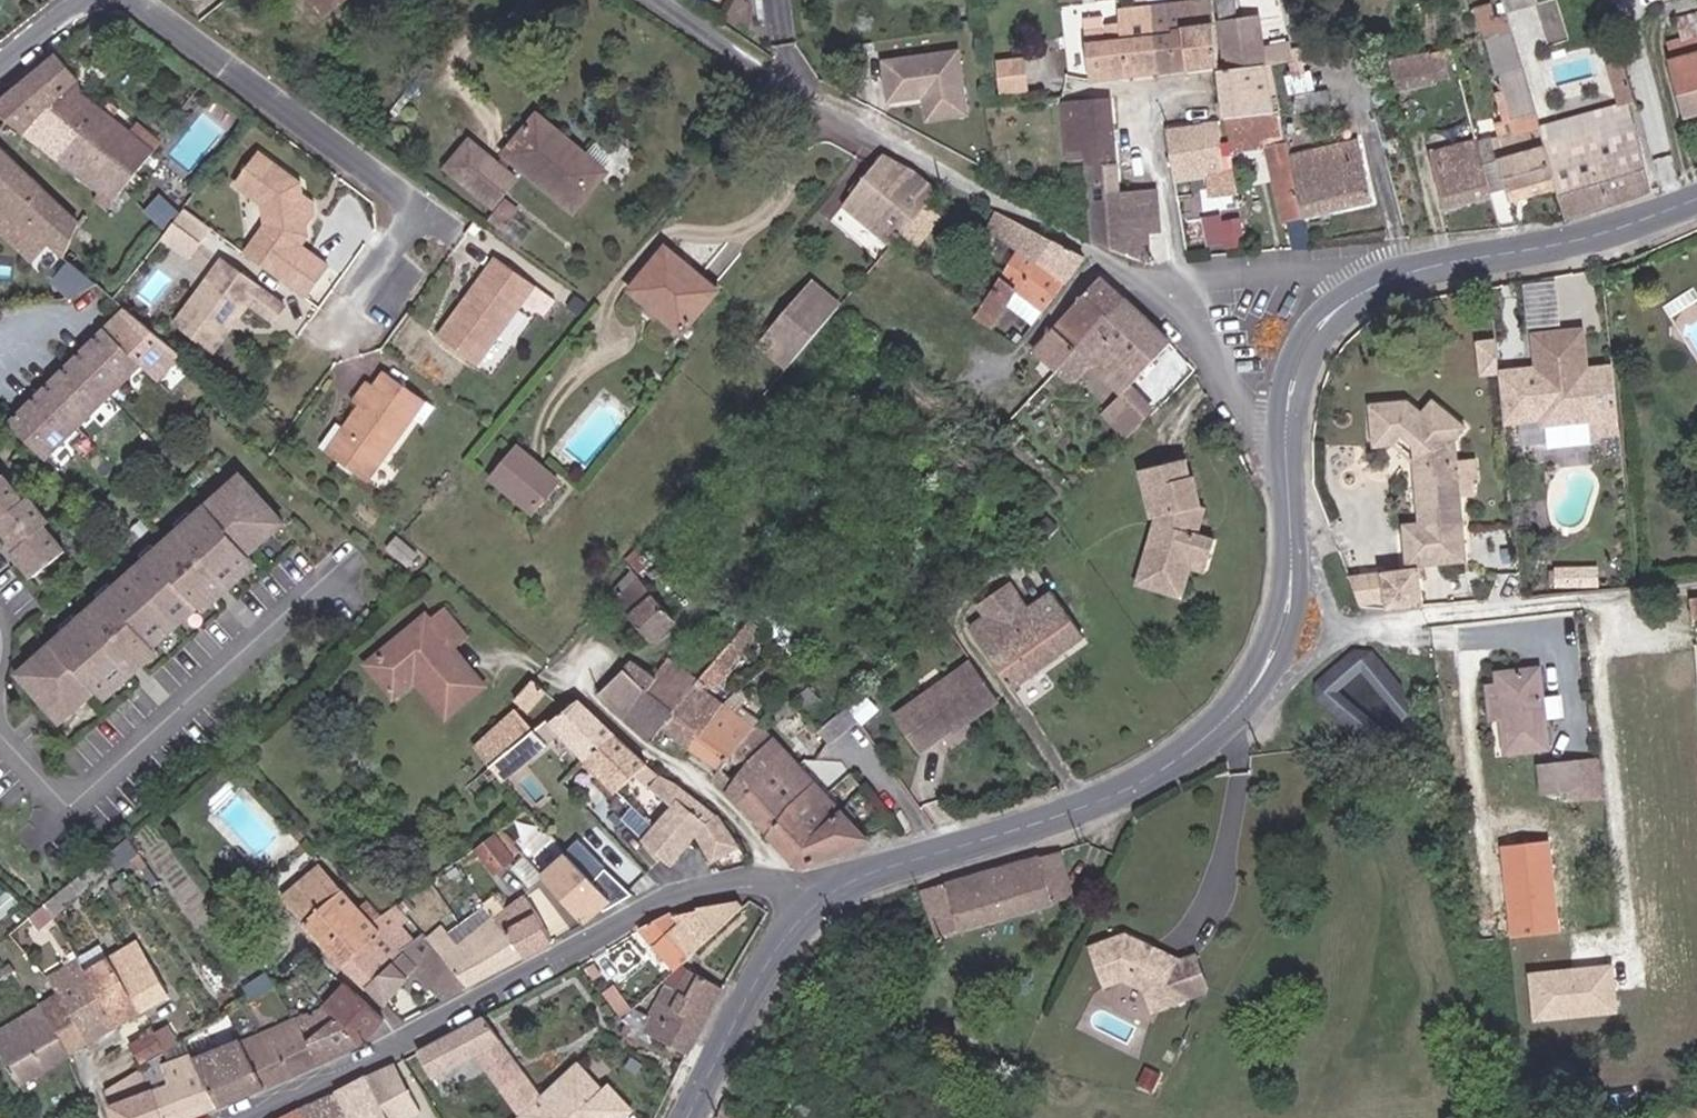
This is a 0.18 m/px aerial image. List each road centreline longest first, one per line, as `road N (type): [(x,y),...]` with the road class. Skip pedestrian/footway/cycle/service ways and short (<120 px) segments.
road 1 (tertiary): [(1288,443),(1285,623),(1218,726),(1154,772),(1086,806),(913,859),(818,901)]
road 2 (residential): [(818,901),(745,882),(663,902),(228,1117)]
road 3 (unclassified): [(1147,281),(652,0)]
road 4 (tertiary): [(1696,200),(1547,247),(1377,284)]
road 5 (tertiary): [(818,901),(739,1008),(686,1117)]
road 6 (unclassified): [(1377,284),(1334,263),(1147,281)]
road 7 (unclassified): [(1147,281),(1256,421),(1288,443)]
road 8 (tertiary): [(1377,284),(1327,319),(1301,359),(1288,443)]

